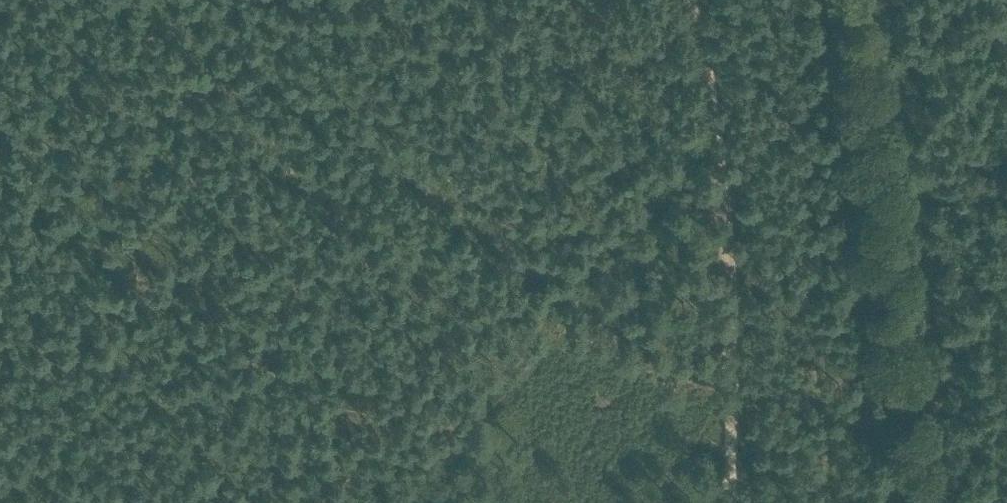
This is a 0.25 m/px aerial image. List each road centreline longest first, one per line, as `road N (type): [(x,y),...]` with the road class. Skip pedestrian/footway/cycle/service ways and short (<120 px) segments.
road 1 (track): [(694,0),(725,165),(732,502)]

